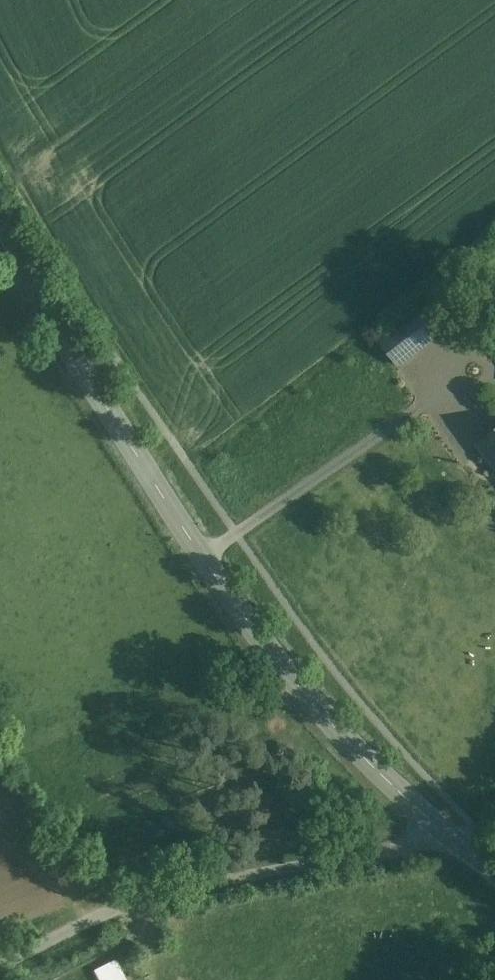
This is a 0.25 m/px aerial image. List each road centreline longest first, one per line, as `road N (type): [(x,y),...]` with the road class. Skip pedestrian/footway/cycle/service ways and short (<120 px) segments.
road 1 (tertiary): [(0,234),(203,558),(316,711),(453,837)]
road 2 (unclassified): [(453,837),(110,911),(0,959)]

